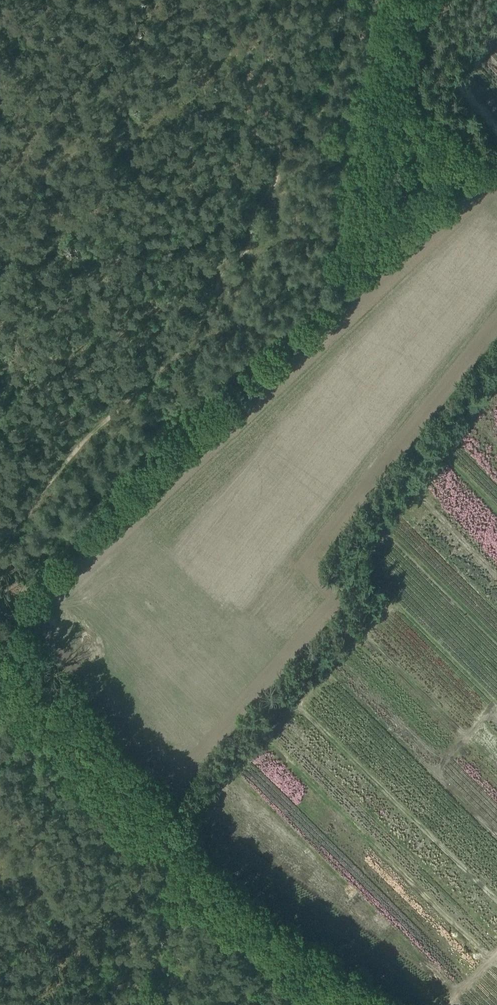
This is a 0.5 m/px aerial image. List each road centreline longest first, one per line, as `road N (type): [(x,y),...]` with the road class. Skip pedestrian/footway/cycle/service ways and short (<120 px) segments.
road 1 (track): [(0,543),(212,308),(224,273),(248,249),(289,130),(310,119),(348,49),(365,36),(371,0)]

